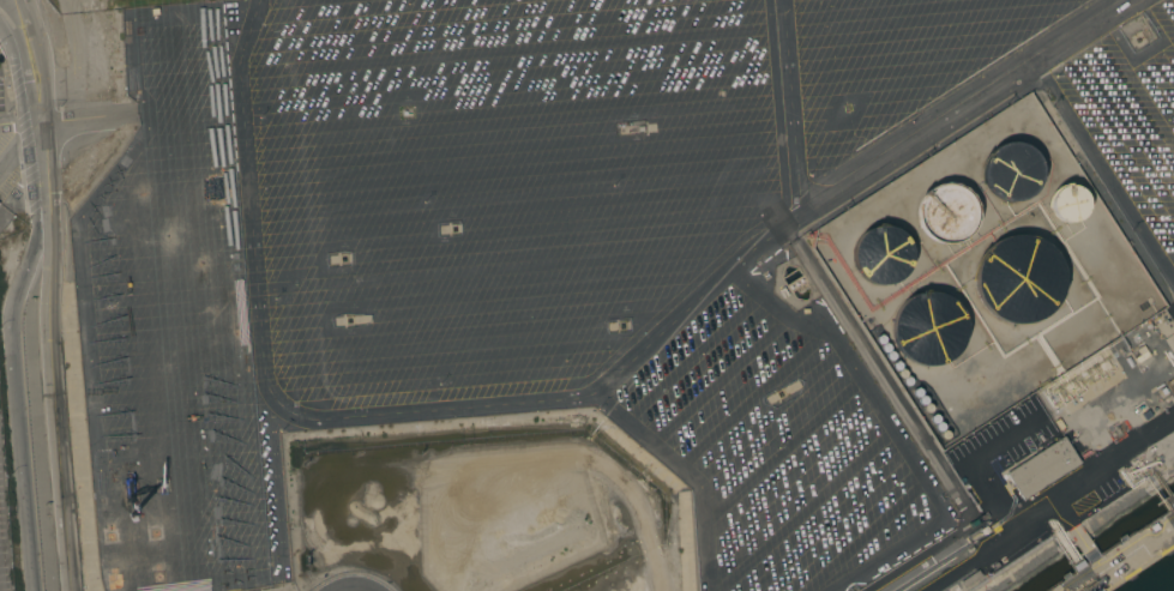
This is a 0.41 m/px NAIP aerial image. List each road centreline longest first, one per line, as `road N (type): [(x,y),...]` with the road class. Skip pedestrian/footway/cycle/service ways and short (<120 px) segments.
road 1 (residential): [(5,0),(37,115),(70,590)]
road 2 (residential): [(47,227),(10,322),(35,590)]

